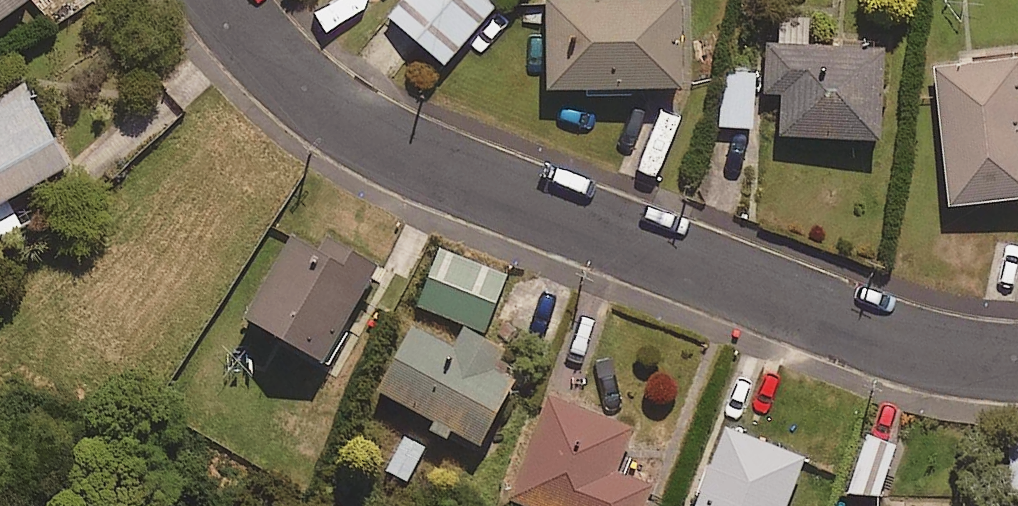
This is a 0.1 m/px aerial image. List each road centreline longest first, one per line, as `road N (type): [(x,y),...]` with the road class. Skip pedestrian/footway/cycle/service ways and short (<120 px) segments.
road 1 (residential): [(218,0),(340,121),(828,323),(908,349),(1017,364)]

